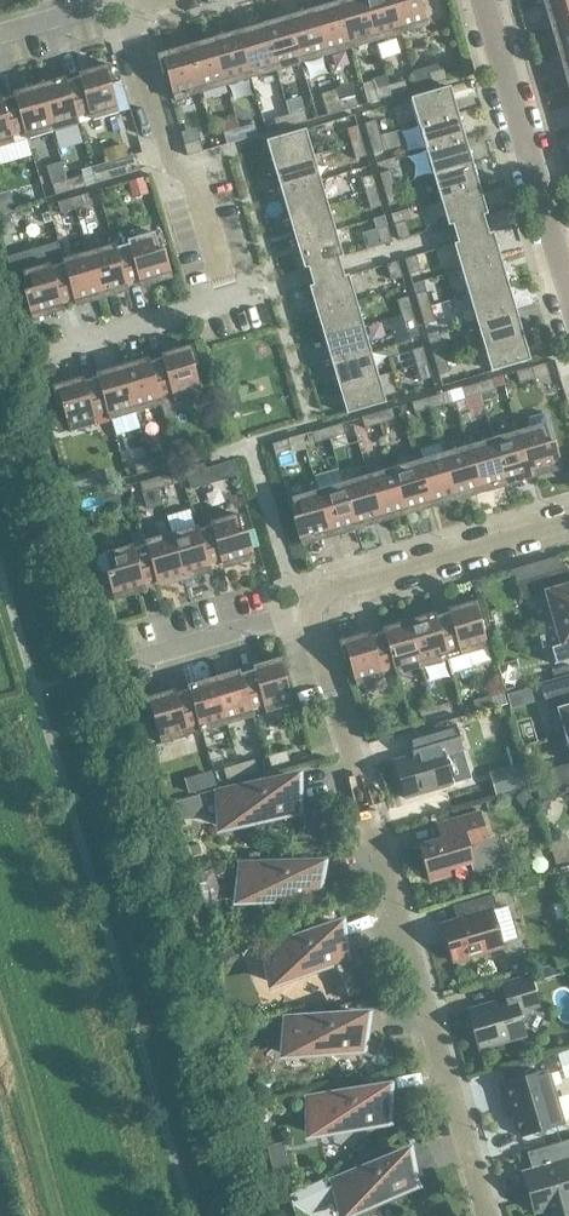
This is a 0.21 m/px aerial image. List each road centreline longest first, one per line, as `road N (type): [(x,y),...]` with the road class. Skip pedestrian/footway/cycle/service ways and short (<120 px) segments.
road 1 (residential): [(312,616),(484,1215)]
road 2 (residential): [(230,301),(197,192),(172,159),(133,0)]
road 3 (residential): [(568,288),(487,0)]
road 4 (residential): [(312,616),(332,592),(568,523)]
road 5 (residential): [(54,354),(230,301)]
road 6 (residential): [(138,663),(312,616)]
road 7 (residential): [(0,36),(117,0)]

